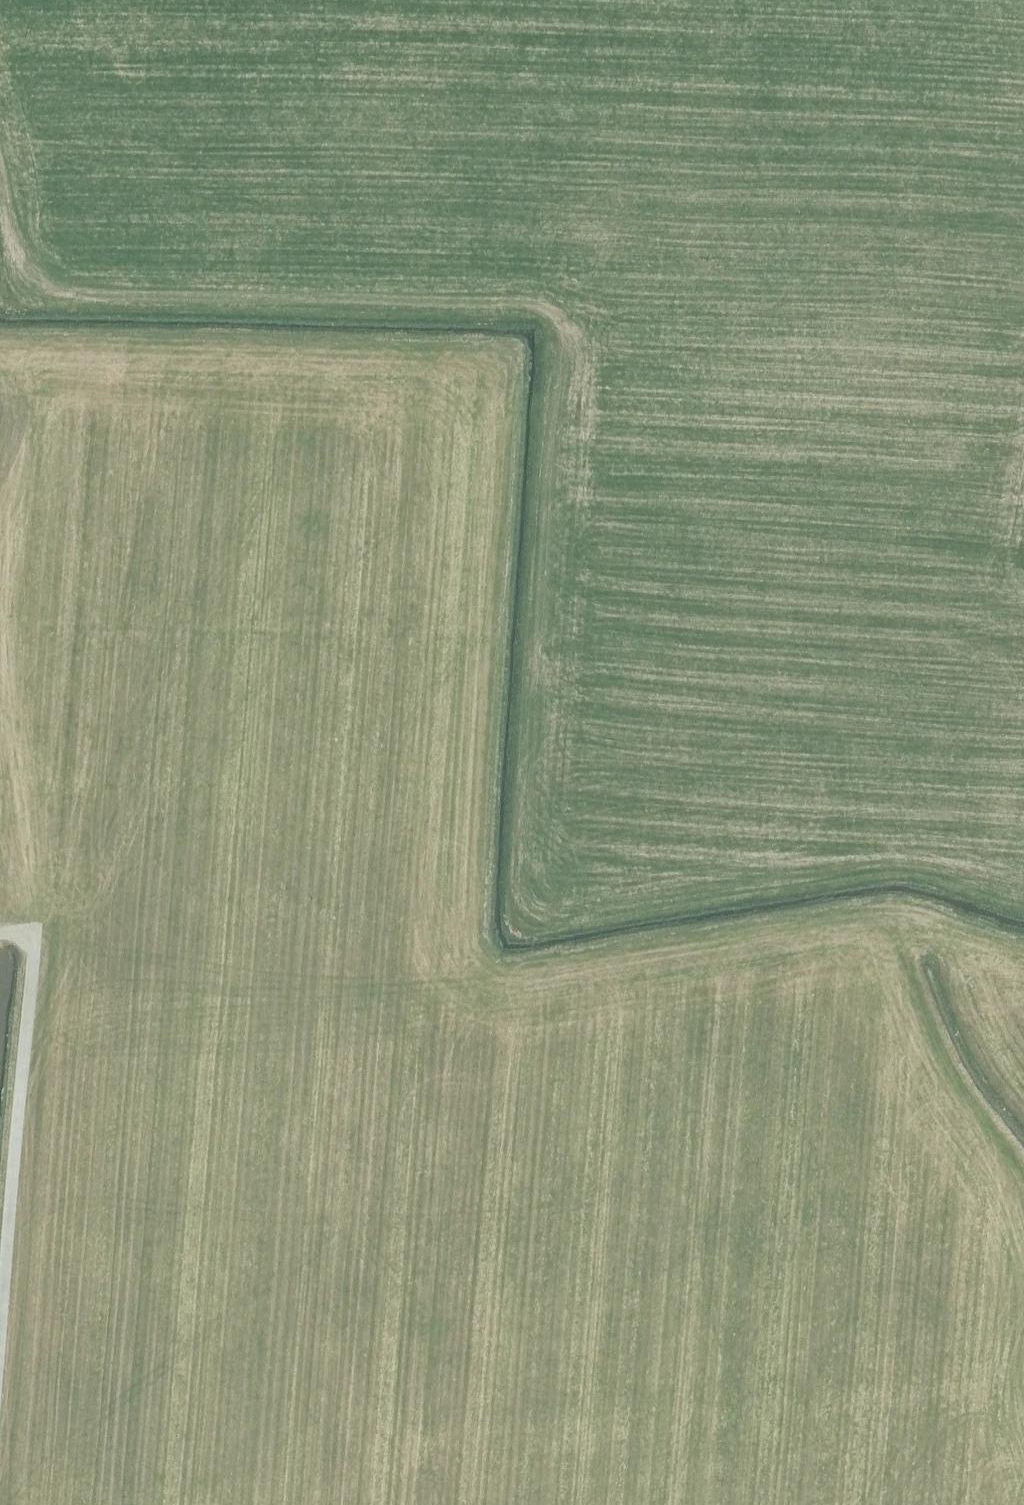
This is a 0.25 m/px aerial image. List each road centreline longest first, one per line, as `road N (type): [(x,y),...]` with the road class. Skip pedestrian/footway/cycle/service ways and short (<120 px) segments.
road 1 (track): [(0,1355),(33,953),(22,935),(0,932)]

